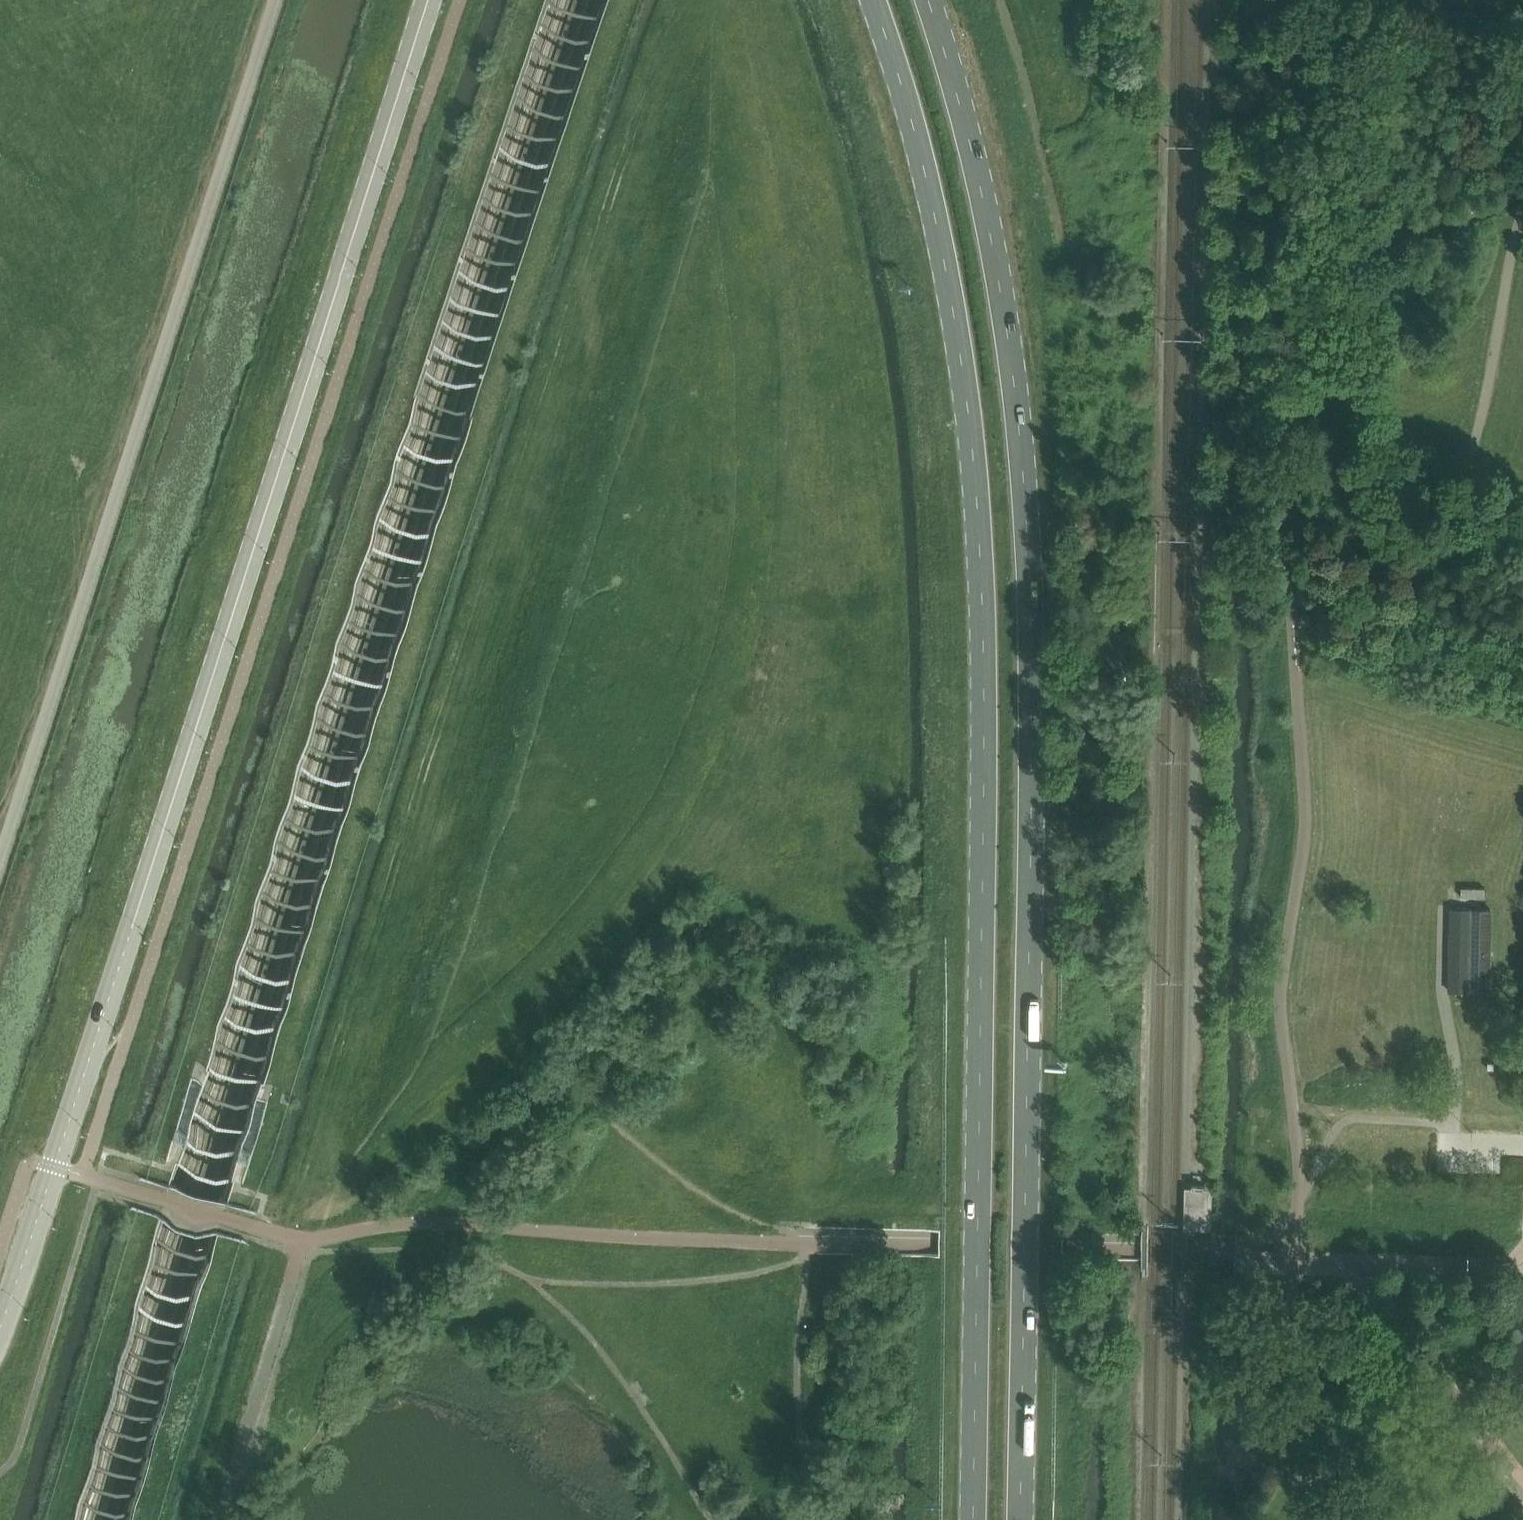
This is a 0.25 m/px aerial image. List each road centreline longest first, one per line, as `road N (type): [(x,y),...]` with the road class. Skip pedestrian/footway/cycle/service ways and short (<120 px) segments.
road 1 (primary): [(872,0),(947,284),(978,530),(973,1519)]
road 2 (primary): [(1020,1519),(1028,525),(998,271),(927,0)]
road 3 (unclassified): [(429,0),(0,1332)]

